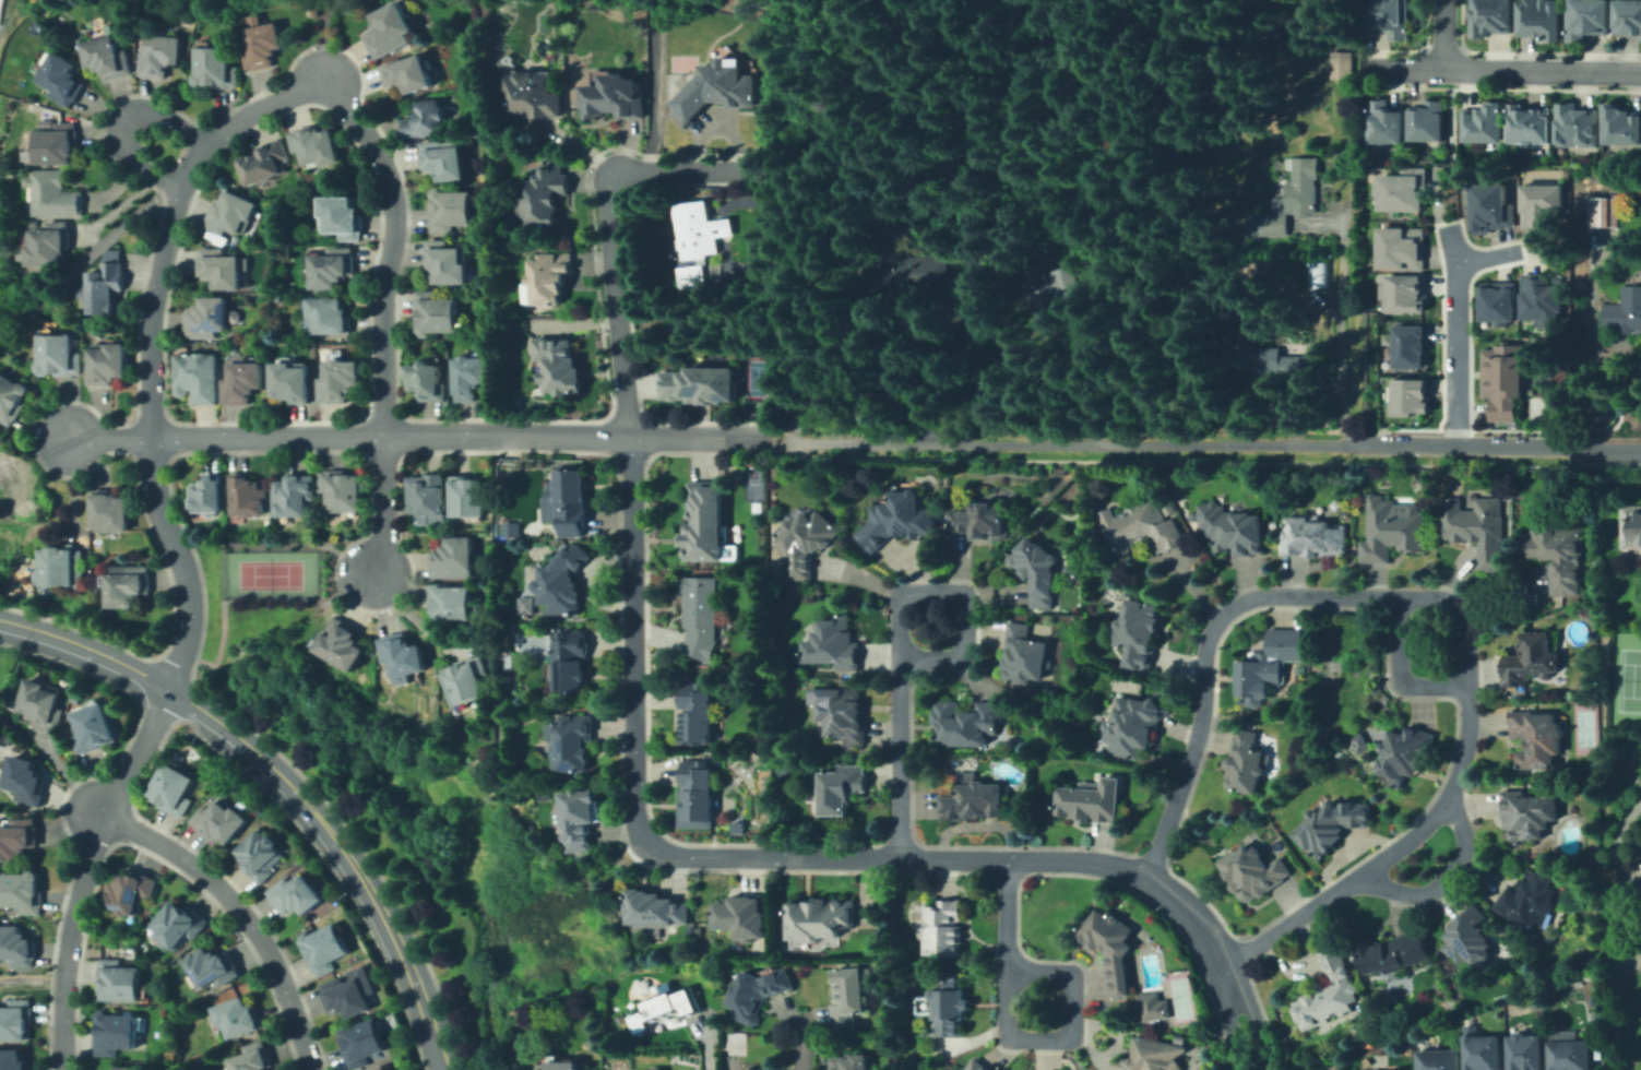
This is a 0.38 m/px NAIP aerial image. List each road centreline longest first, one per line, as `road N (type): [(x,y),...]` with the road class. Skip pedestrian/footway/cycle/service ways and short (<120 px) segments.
road 1 (residential): [(1257,1069),(1210,938),(1165,890),(1130,870),(1008,859),(670,857),(644,842),(635,822),(628,436)]
road 2 (residential): [(64,1069),(64,979),(85,873),(162,709),(189,621),(186,576),(153,487),(151,436),(151,307),(175,210),(209,145),(259,110),(323,90),(325,76)]
road 3 (residential): [(1640,448),(785,439)]
road 4 (residential): [(766,439),(66,435)]
road 5 (tertiary): [(444,1069),(394,938),(334,837),(288,783),(169,687),(0,620)]
road 6 (residential): [(1146,878),(1200,729),(1204,662),(1218,622),(1251,598),(1400,597)]
road 7 (residential): [(1466,687),(1454,776),(1428,821),(1221,965)]
road 8 (residential): [(323,90),(381,158),(395,199),(384,298),(385,432)]
road 9 (residential): [(106,818),(186,859),(237,908),(274,967),(310,1069)]
road 10 (residential): [(1363,69),(1640,71)]
road 11 (residential): [(628,436),(609,240),(608,188),(617,173)]
road 12 (residential): [(900,658),(901,597),(961,595),(960,656),(900,658)]
road 13 (residential): [(1444,227),(1454,263),(1453,447)]
road 14 (residential): [(900,858),(900,658)]
road 15 (residential): [(1007,1029),(1015,1038),(1062,1039),(1072,1032),(1070,975),(1007,972)]
road 16 (residential): [(181,187),(126,152),(124,120),(162,115),(209,145)]
road 17 (residential): [(1447,795),(1464,844),(1449,872),(1408,892),(1359,872)]
road 18 (residential): [(385,432),(387,540),(370,581)]
road 19 (residential): [(1400,597),(1400,671),(1407,686),(1466,687)]
road 20 (residential): [(617,173),(762,169)]
road 21 (residential): [(1400,597),(1459,604),(1467,618),(1466,687)]

